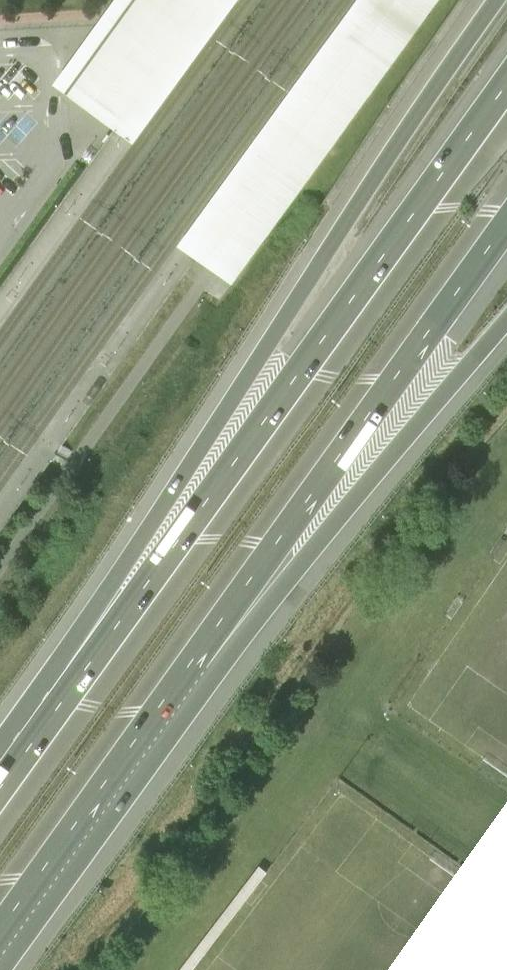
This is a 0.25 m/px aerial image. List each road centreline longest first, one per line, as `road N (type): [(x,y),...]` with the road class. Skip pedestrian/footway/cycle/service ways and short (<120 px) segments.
road 1 (motorway): [(504,0),(39,690),(31,741)]
road 2 (motorway): [(506,89),(31,741)]
road 3 (motorway): [(215,630),(506,226)]
road 4 (motorway): [(215,630),(266,605),(506,325)]
road 5 (motorway): [(0,934),(215,630)]

